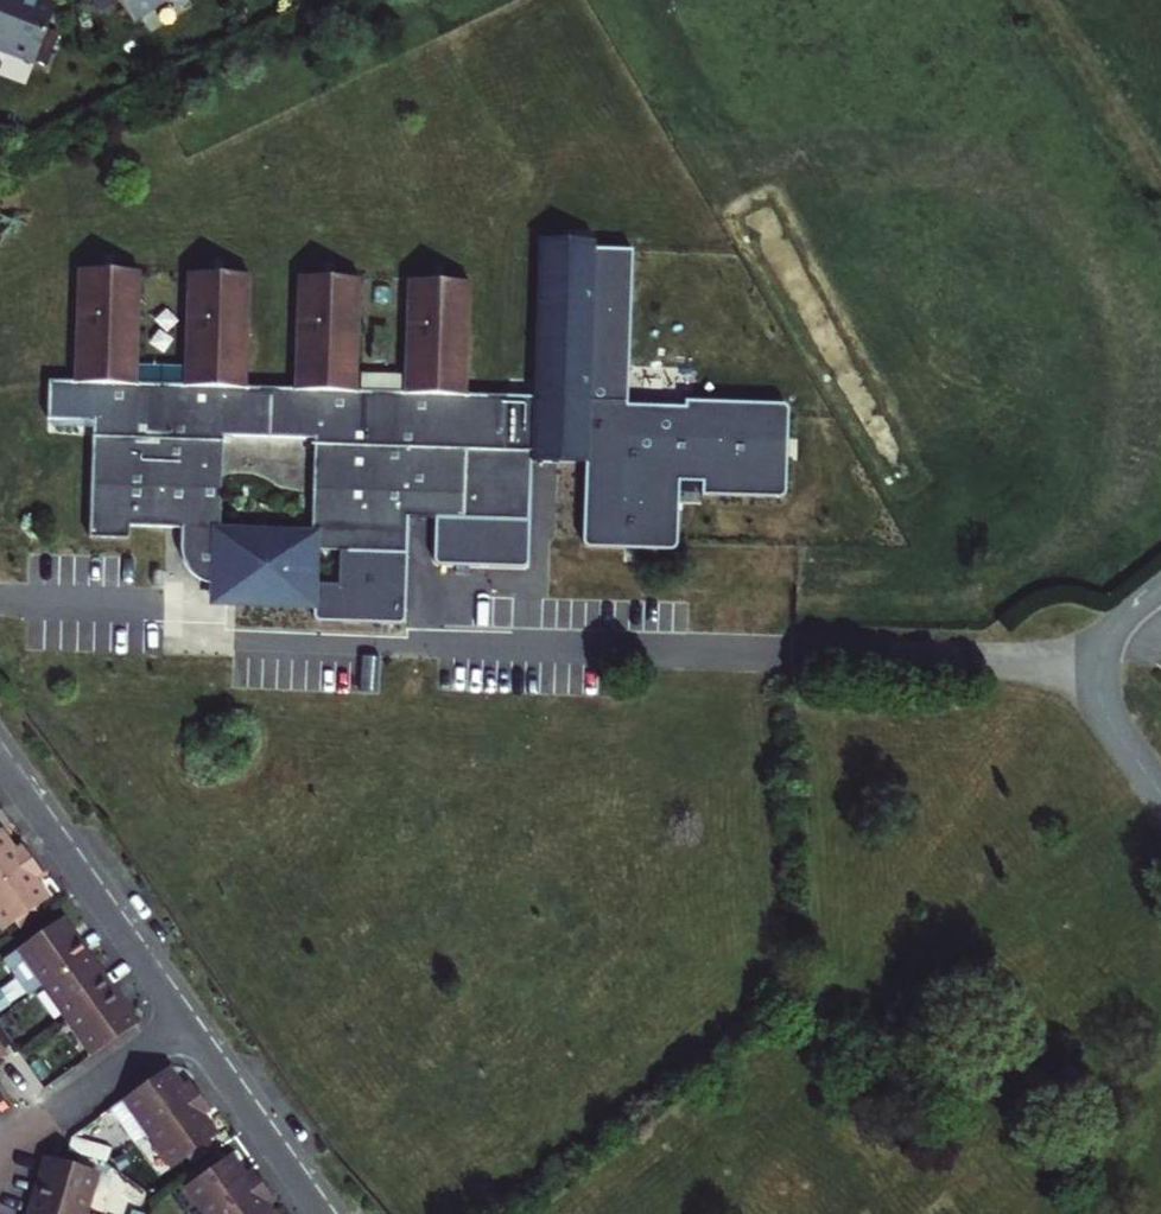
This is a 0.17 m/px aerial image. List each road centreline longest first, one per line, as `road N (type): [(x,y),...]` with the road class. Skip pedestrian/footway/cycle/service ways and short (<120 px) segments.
road 1 (residential): [(0,759),(187,1025)]
road 2 (residential): [(187,1025),(322,1213)]
road 3 (residential): [(187,1025),(0,1158)]

